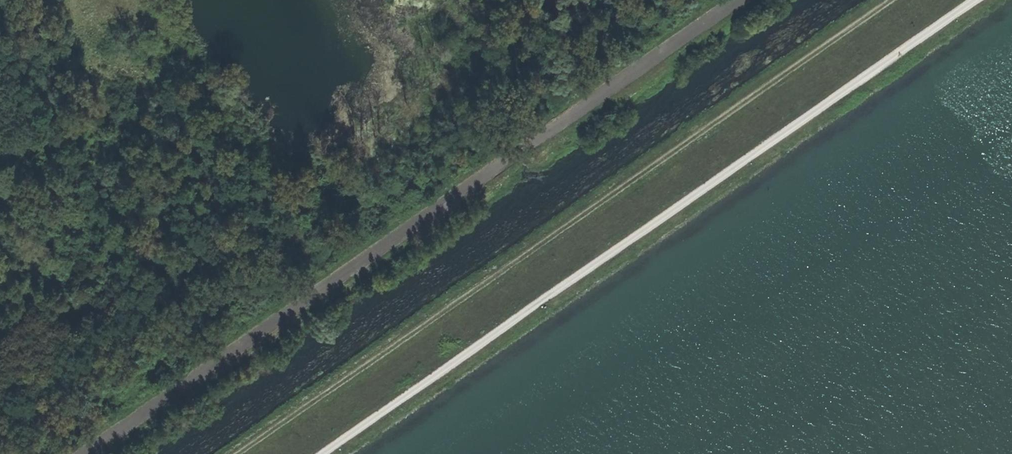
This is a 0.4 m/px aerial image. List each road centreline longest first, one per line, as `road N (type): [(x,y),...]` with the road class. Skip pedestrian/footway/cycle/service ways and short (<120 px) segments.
road 1 (track): [(234,453),(891,0)]
road 2 (track): [(970,0),(318,453)]

